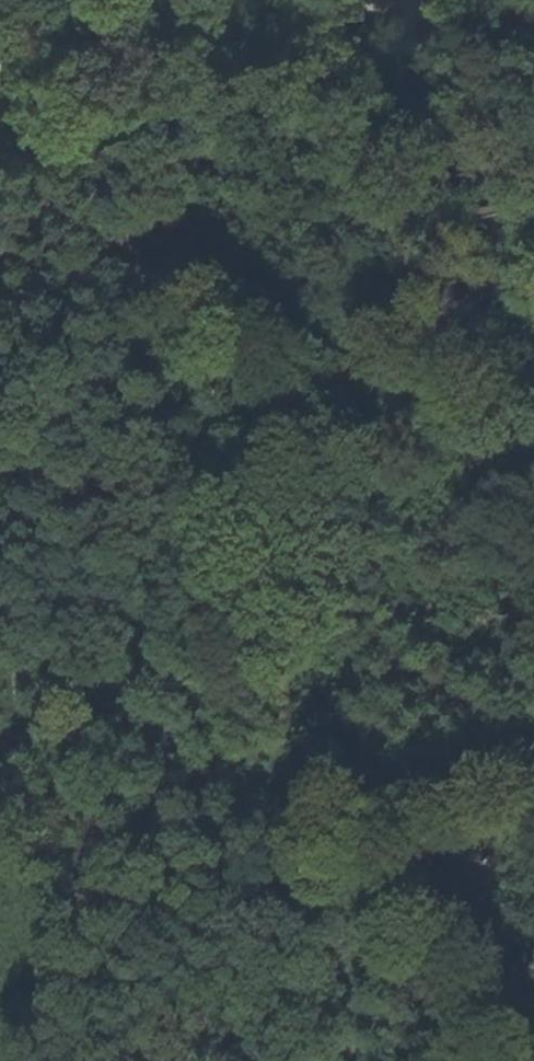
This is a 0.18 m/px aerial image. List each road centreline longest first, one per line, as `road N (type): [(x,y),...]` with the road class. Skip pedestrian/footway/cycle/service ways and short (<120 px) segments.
road 1 (track): [(368,1060),(220,519),(156,316),(123,247),(30,149),(19,111),(21,34),(35,0)]

